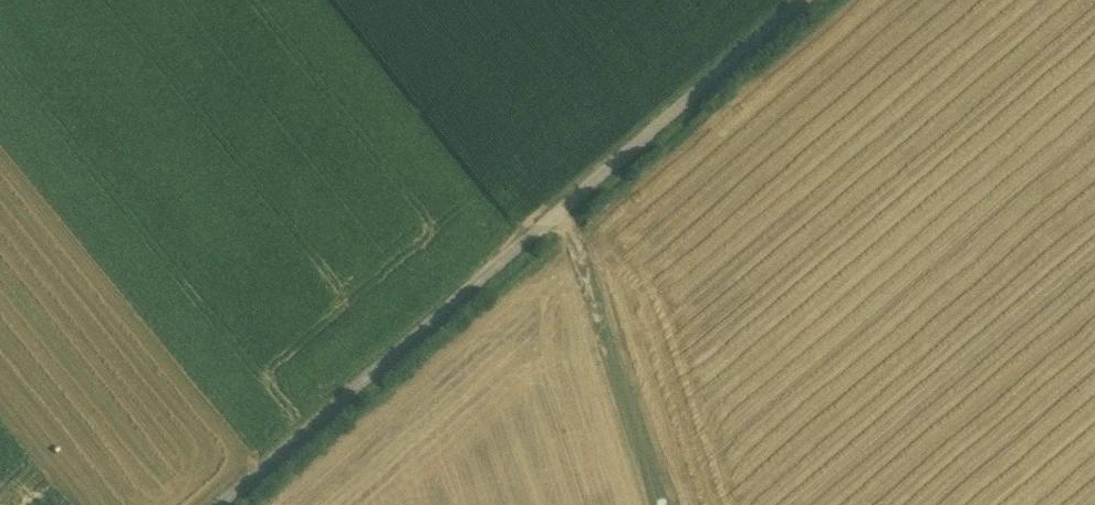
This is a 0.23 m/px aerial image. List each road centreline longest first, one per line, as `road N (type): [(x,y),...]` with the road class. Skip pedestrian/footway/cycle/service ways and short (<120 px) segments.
road 1 (track): [(245,504),(818,0)]
road 2 (track): [(672,504),(575,211)]

